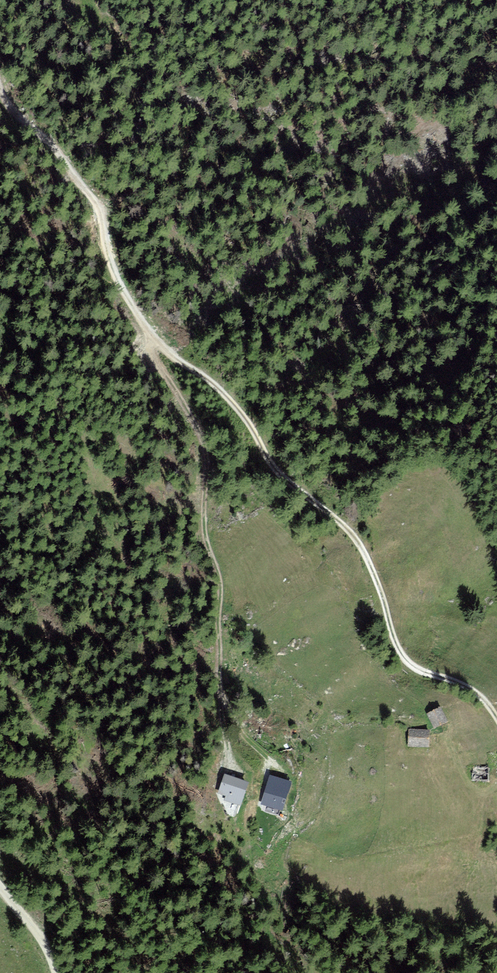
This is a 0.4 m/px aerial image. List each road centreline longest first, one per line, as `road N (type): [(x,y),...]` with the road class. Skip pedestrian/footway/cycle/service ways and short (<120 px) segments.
road 1 (track): [(496,718),(473,691),(402,655),(360,545),(272,466),(224,394),(153,338),(112,268),(96,204),(0,89)]
road 2 (track): [(230,772),(220,582),(204,530),(206,450),(151,356),(153,338)]

